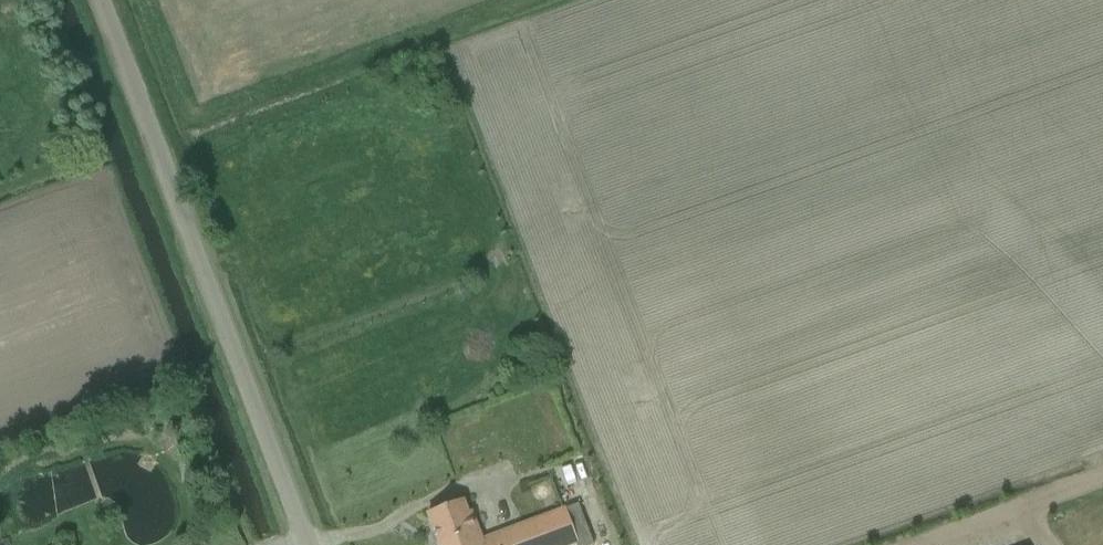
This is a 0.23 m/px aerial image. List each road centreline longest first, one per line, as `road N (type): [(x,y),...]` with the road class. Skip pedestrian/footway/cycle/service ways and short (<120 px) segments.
road 1 (unclassified): [(303,544),(96,0)]
road 2 (track): [(1102,485),(936,544)]

